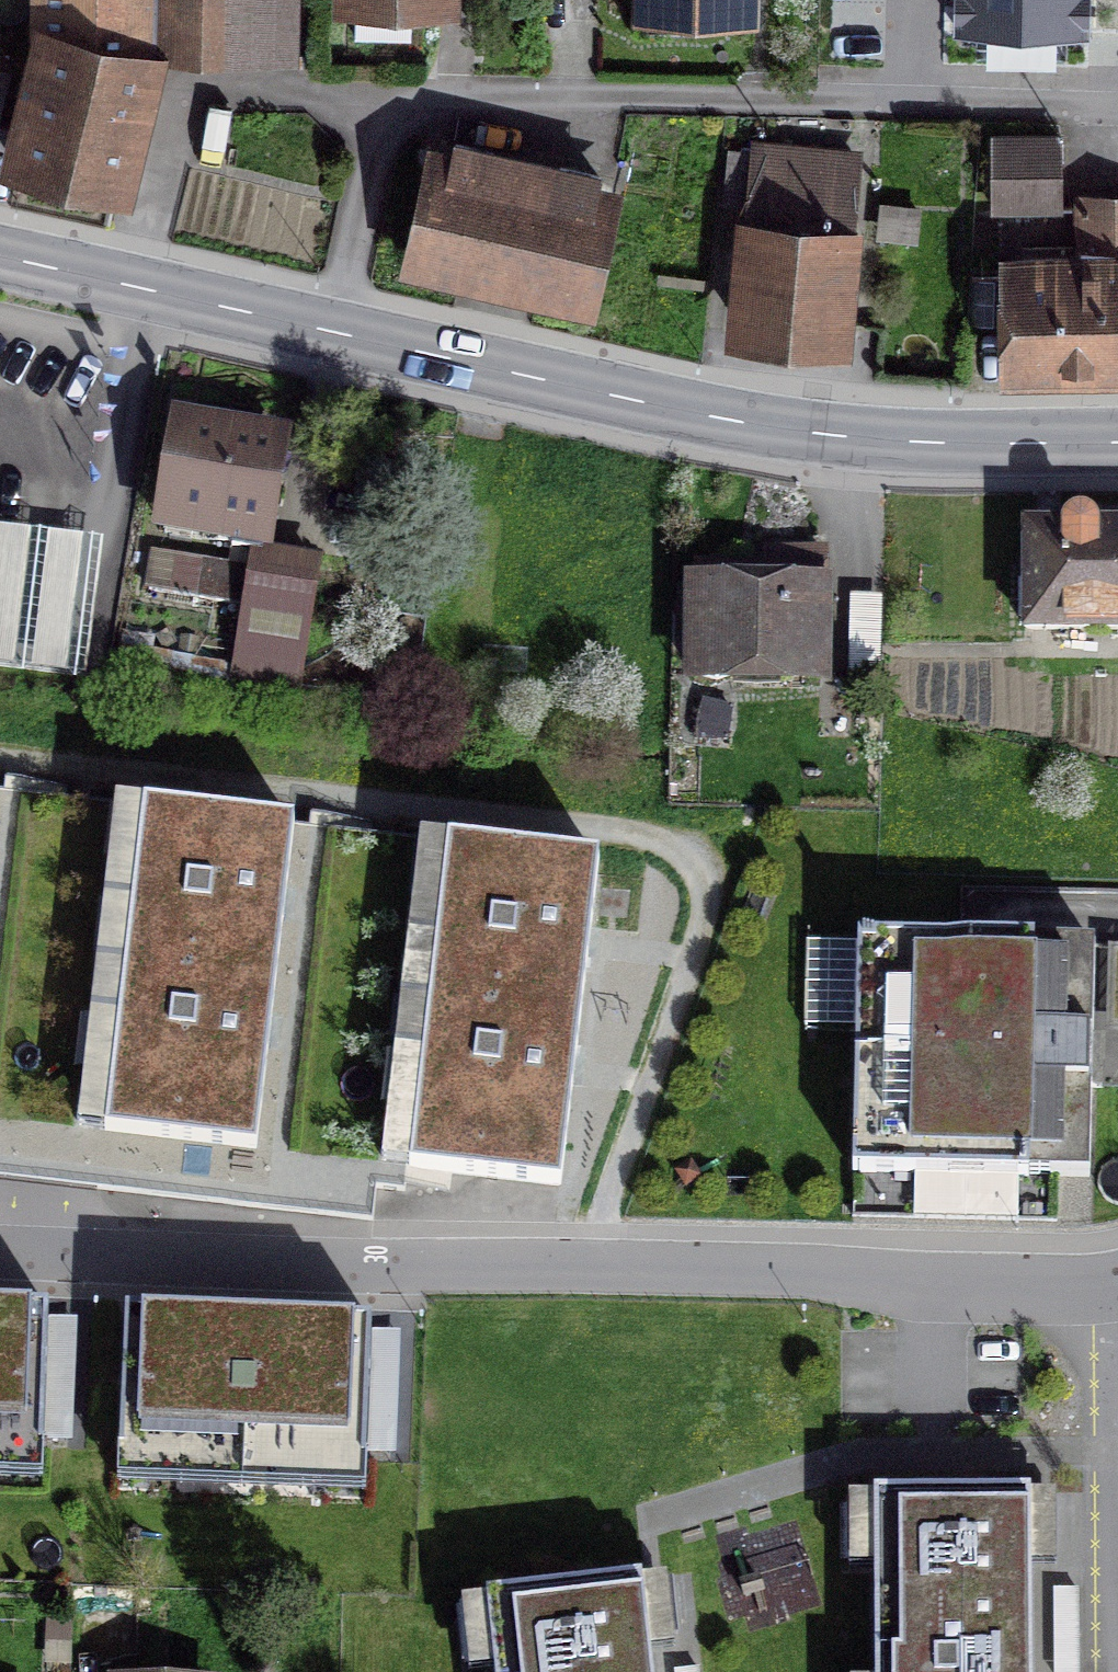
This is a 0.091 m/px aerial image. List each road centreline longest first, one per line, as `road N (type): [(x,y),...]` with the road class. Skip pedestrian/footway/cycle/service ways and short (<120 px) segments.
road 1 (residential): [(1117,1279),(1106,1286),(0,1255)]
road 2 (residential): [(1117,108),(508,87),(377,117),(335,335)]
road 3 (secondary): [(1117,447),(859,445),(335,335)]
road 4 (secondary): [(335,335),(0,261)]

